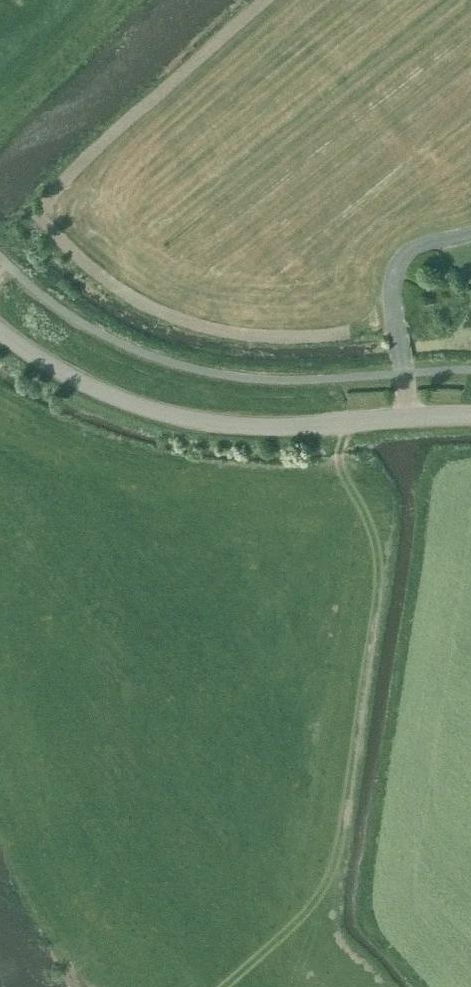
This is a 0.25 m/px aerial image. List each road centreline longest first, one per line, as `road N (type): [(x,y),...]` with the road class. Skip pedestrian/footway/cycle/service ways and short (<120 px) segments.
road 1 (tertiary): [(470,416),(288,428),(210,423),(106,394),(0,332)]

